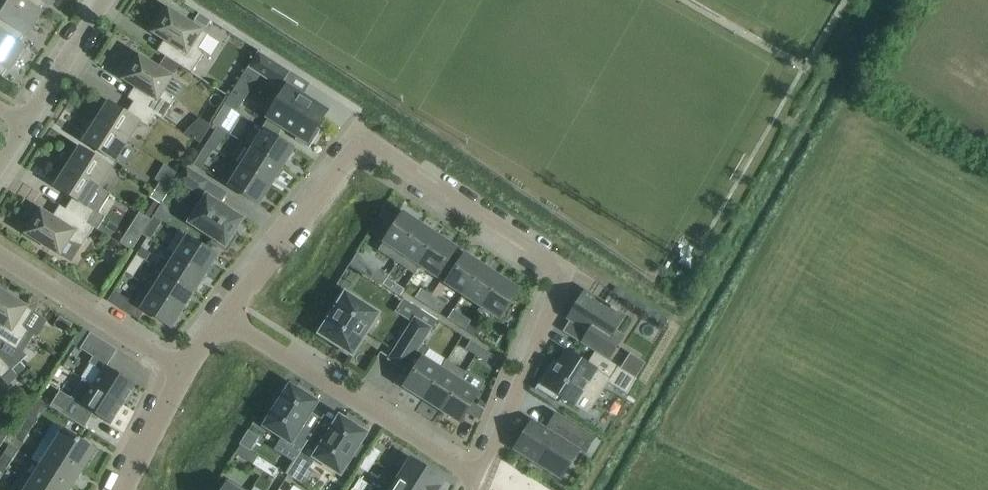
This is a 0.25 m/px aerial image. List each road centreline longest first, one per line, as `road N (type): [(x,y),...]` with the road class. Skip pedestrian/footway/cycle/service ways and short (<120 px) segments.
road 1 (residential): [(224,321),(347,157),(361,147),(382,153),(557,276),(557,298),(480,482)]
road 2 (residential): [(480,482),(224,321)]
road 3 (residential): [(0,257),(181,372)]
road 4 (residential): [(28,125),(104,0)]
road 5 (residential): [(123,489),(181,372)]

